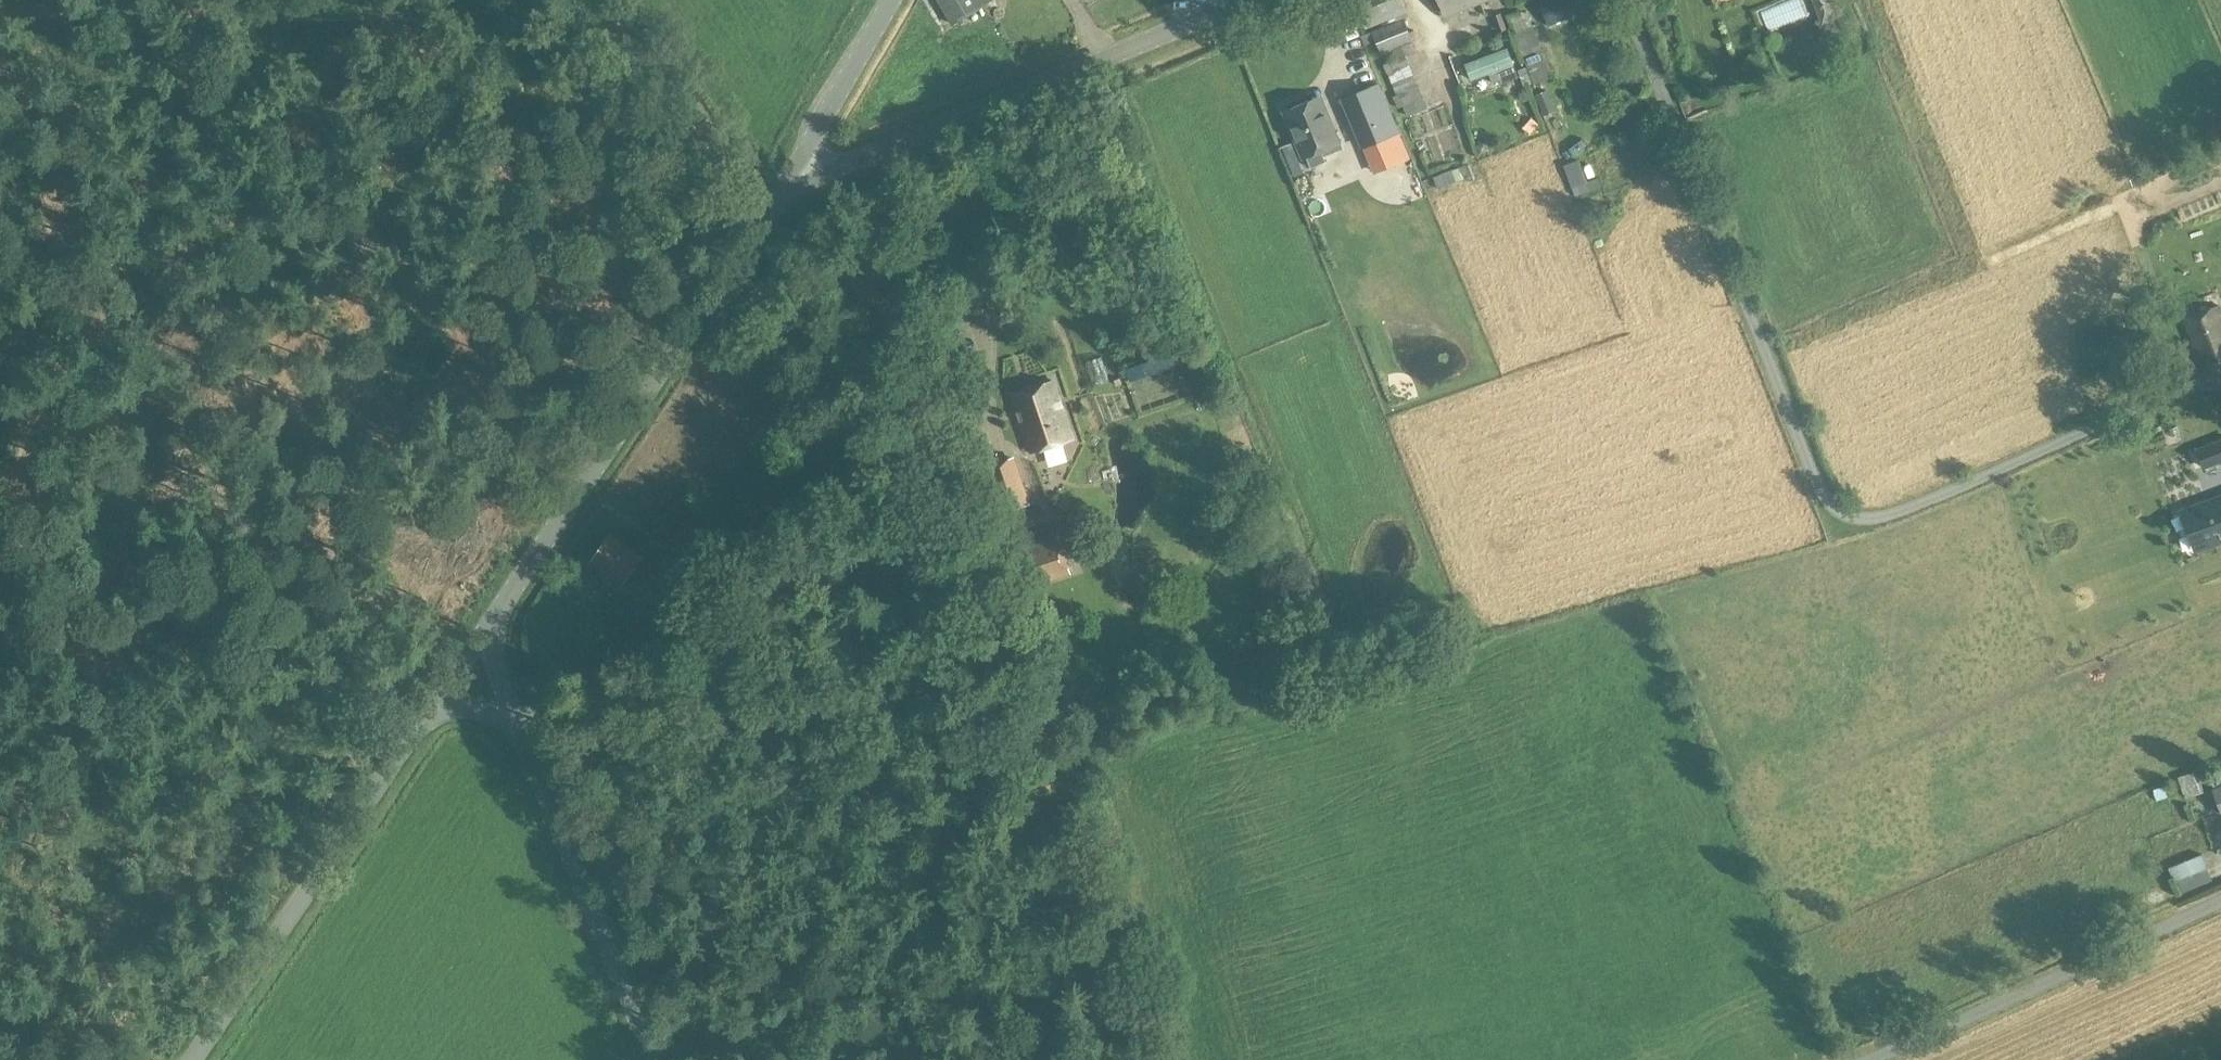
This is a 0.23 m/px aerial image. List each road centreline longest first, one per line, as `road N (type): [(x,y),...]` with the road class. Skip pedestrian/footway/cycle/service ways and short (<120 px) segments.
road 1 (unclassified): [(2220,402),(2175,392),(1893,514),(1873,519),(1834,505),(1817,481),(1621,0)]
road 2 (track): [(664,83),(415,12),(0,5)]
road 3 (unclassified): [(489,621),(782,185)]
road 4 (unclassified): [(782,185),(1233,0)]
road 5 (unclassified): [(192,1059),(428,712)]
road 6 (unclassified): [(2220,895),(1862,1059)]
road 7 (unclassified): [(653,1059),(513,722)]
road 8 (track): [(767,212),(598,0)]
road 9 (unclassified): [(782,185),(889,0)]

